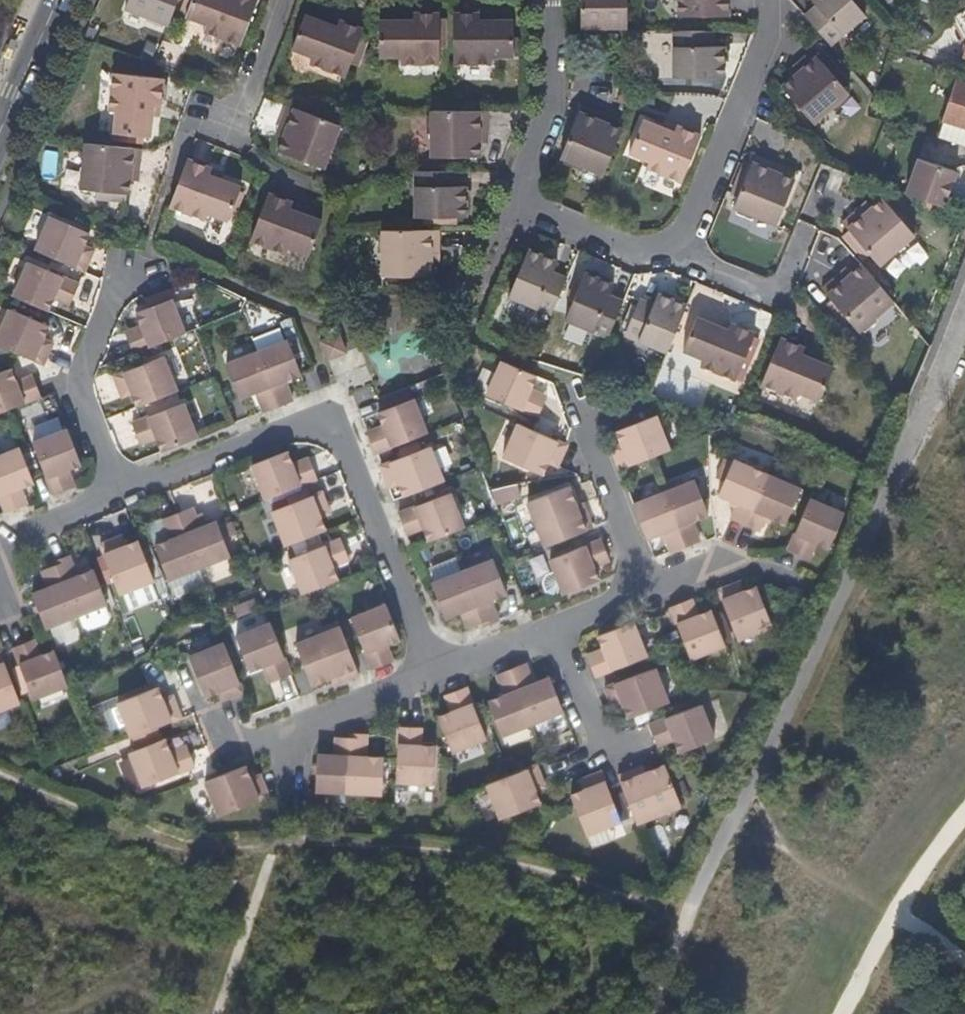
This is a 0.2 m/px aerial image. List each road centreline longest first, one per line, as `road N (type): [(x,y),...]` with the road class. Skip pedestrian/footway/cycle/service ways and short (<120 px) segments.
road 1 (track): [(0,182),(357,333),(424,318),(634,400),(749,424),(897,483)]
road 2 (track): [(0,773),(163,844),(347,845),(509,860),(690,912)]
road 3 (residential): [(121,498),(310,420),(342,436),(433,672)]
road 4 (residential): [(675,261),(776,0)]
road 5 (residential): [(141,245),(76,381),(121,498)]
road 6 (track): [(844,1013),(894,914),(964,816)]
road 7 (residential): [(563,372),(644,587)]
road 8 (residential): [(555,0),(556,79),(520,200)]
road 9 (track): [(275,846),(219,1013)]
road 10 (residential): [(279,739),(433,672)]
road 11 (residential): [(520,200),(675,261)]
road 12 (tertiary): [(0,144),(62,0)]
road 13 (residential): [(230,135),(279,0)]
road 14 (residential): [(557,622),(603,748)]
road 15 (residential): [(433,672),(557,622)]
road 16 (residential): [(0,547),(121,498)]

